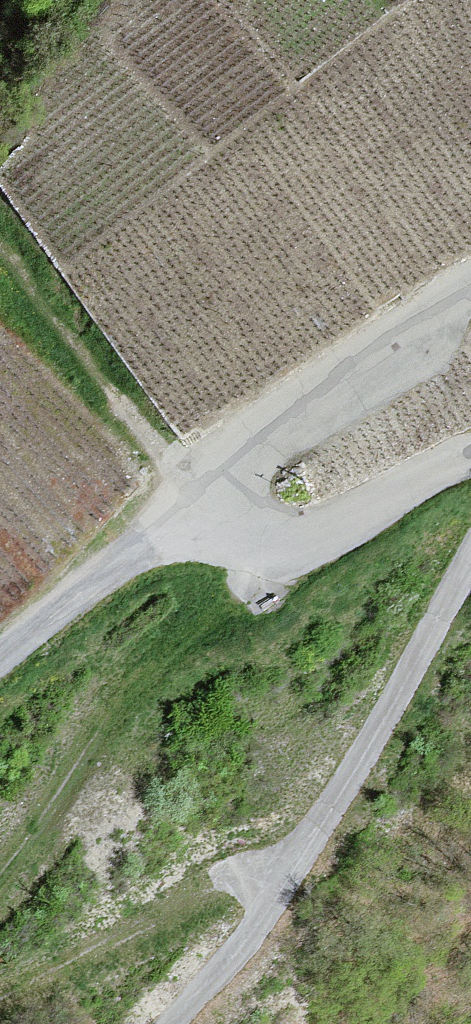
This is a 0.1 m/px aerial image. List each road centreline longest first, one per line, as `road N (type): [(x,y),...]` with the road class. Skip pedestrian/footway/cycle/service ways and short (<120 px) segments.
road 1 (unclassified): [(470,284),(419,312),(192,487),(246,536),(286,548),(451,463),(470,461)]
road 2 (track): [(0,884),(136,680),(286,548)]
road 3 (track): [(285,880),(187,902),(0,1018)]

